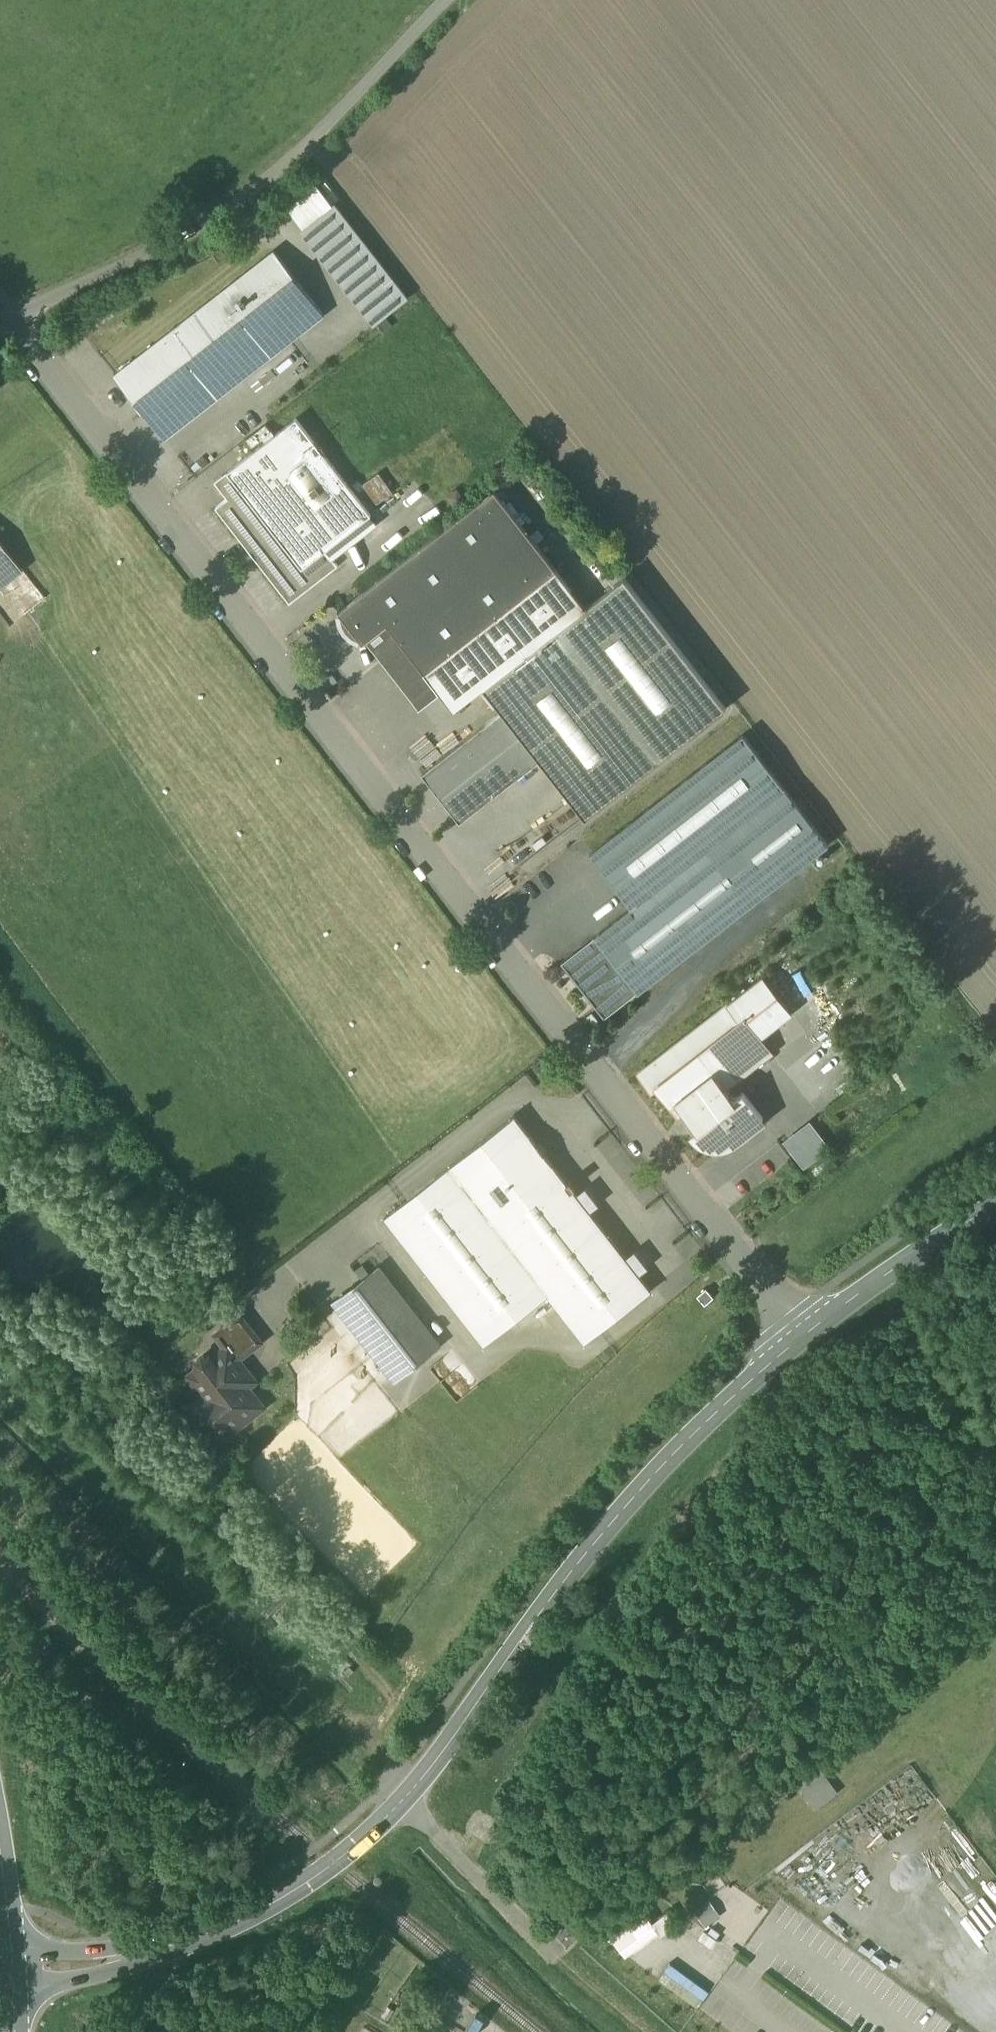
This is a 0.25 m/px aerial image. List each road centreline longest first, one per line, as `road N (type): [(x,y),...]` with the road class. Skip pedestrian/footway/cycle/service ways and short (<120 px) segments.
road 1 (residential): [(8,315),(356,743),(803,1339)]
road 2 (tertiary): [(10,1963),(165,1947),(261,1910),(332,1865),(423,1776),(556,1589),(634,1496),(803,1339)]
road 3 (residential): [(438,0),(253,189),(8,315)]
road 4 (tertiary): [(803,1339),(865,1287),(995,1205)]

